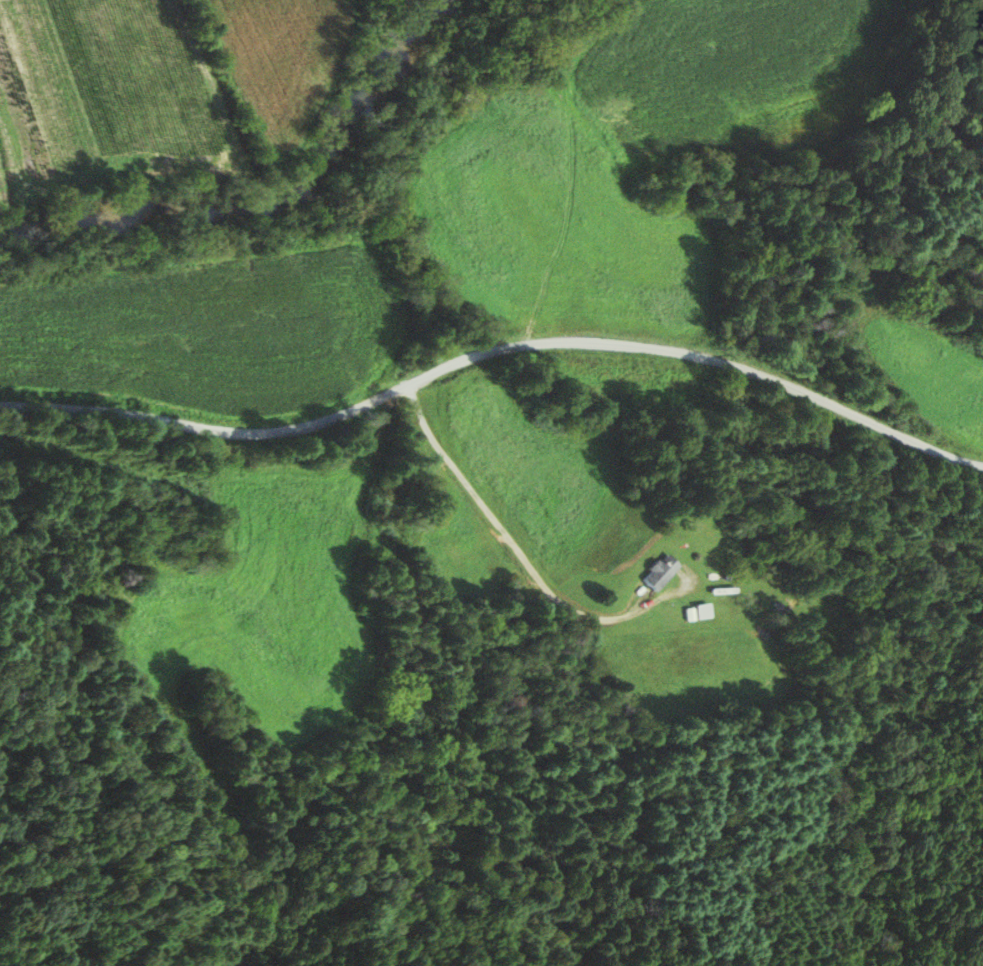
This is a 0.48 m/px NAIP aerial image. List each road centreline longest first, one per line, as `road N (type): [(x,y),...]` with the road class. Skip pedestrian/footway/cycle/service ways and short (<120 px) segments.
road 1 (residential): [(0,408),(114,412),(235,438),(277,438),(325,426),(480,354),(581,342),(711,360),(982,471)]

